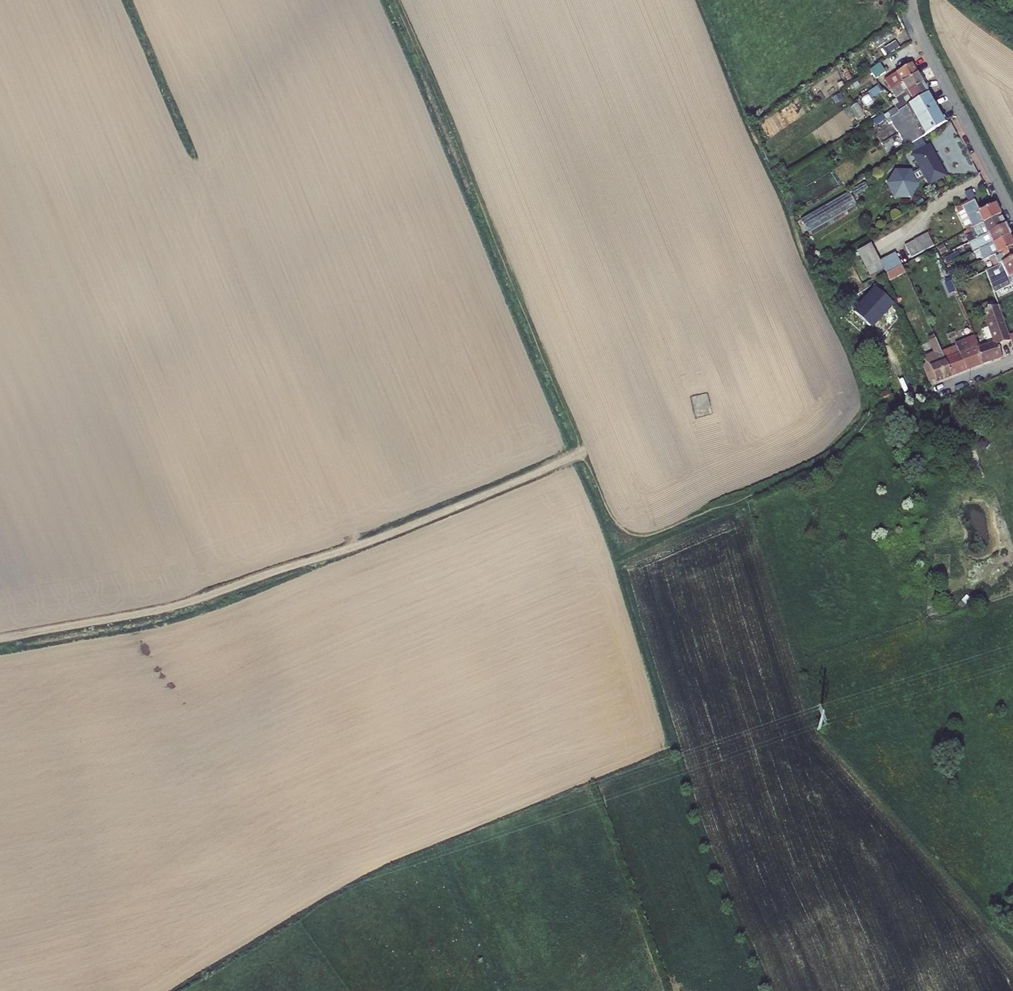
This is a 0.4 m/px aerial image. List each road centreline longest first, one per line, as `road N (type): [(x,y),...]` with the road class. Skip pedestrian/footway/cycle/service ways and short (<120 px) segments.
road 1 (track): [(0,639),(179,606),(364,544),(583,454),(394,0)]
road 2 (unclassified): [(1012,214),(912,0)]
road 3 (unclassified): [(888,416),(1012,362)]

